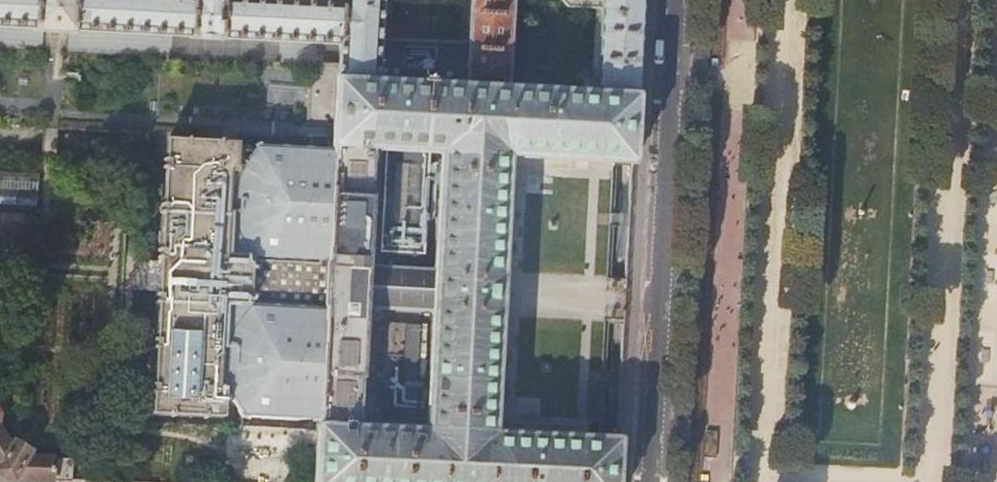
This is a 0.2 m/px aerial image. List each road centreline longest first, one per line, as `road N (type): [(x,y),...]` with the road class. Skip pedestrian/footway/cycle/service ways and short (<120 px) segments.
road 1 (residential): [(676,0),(650,481)]

